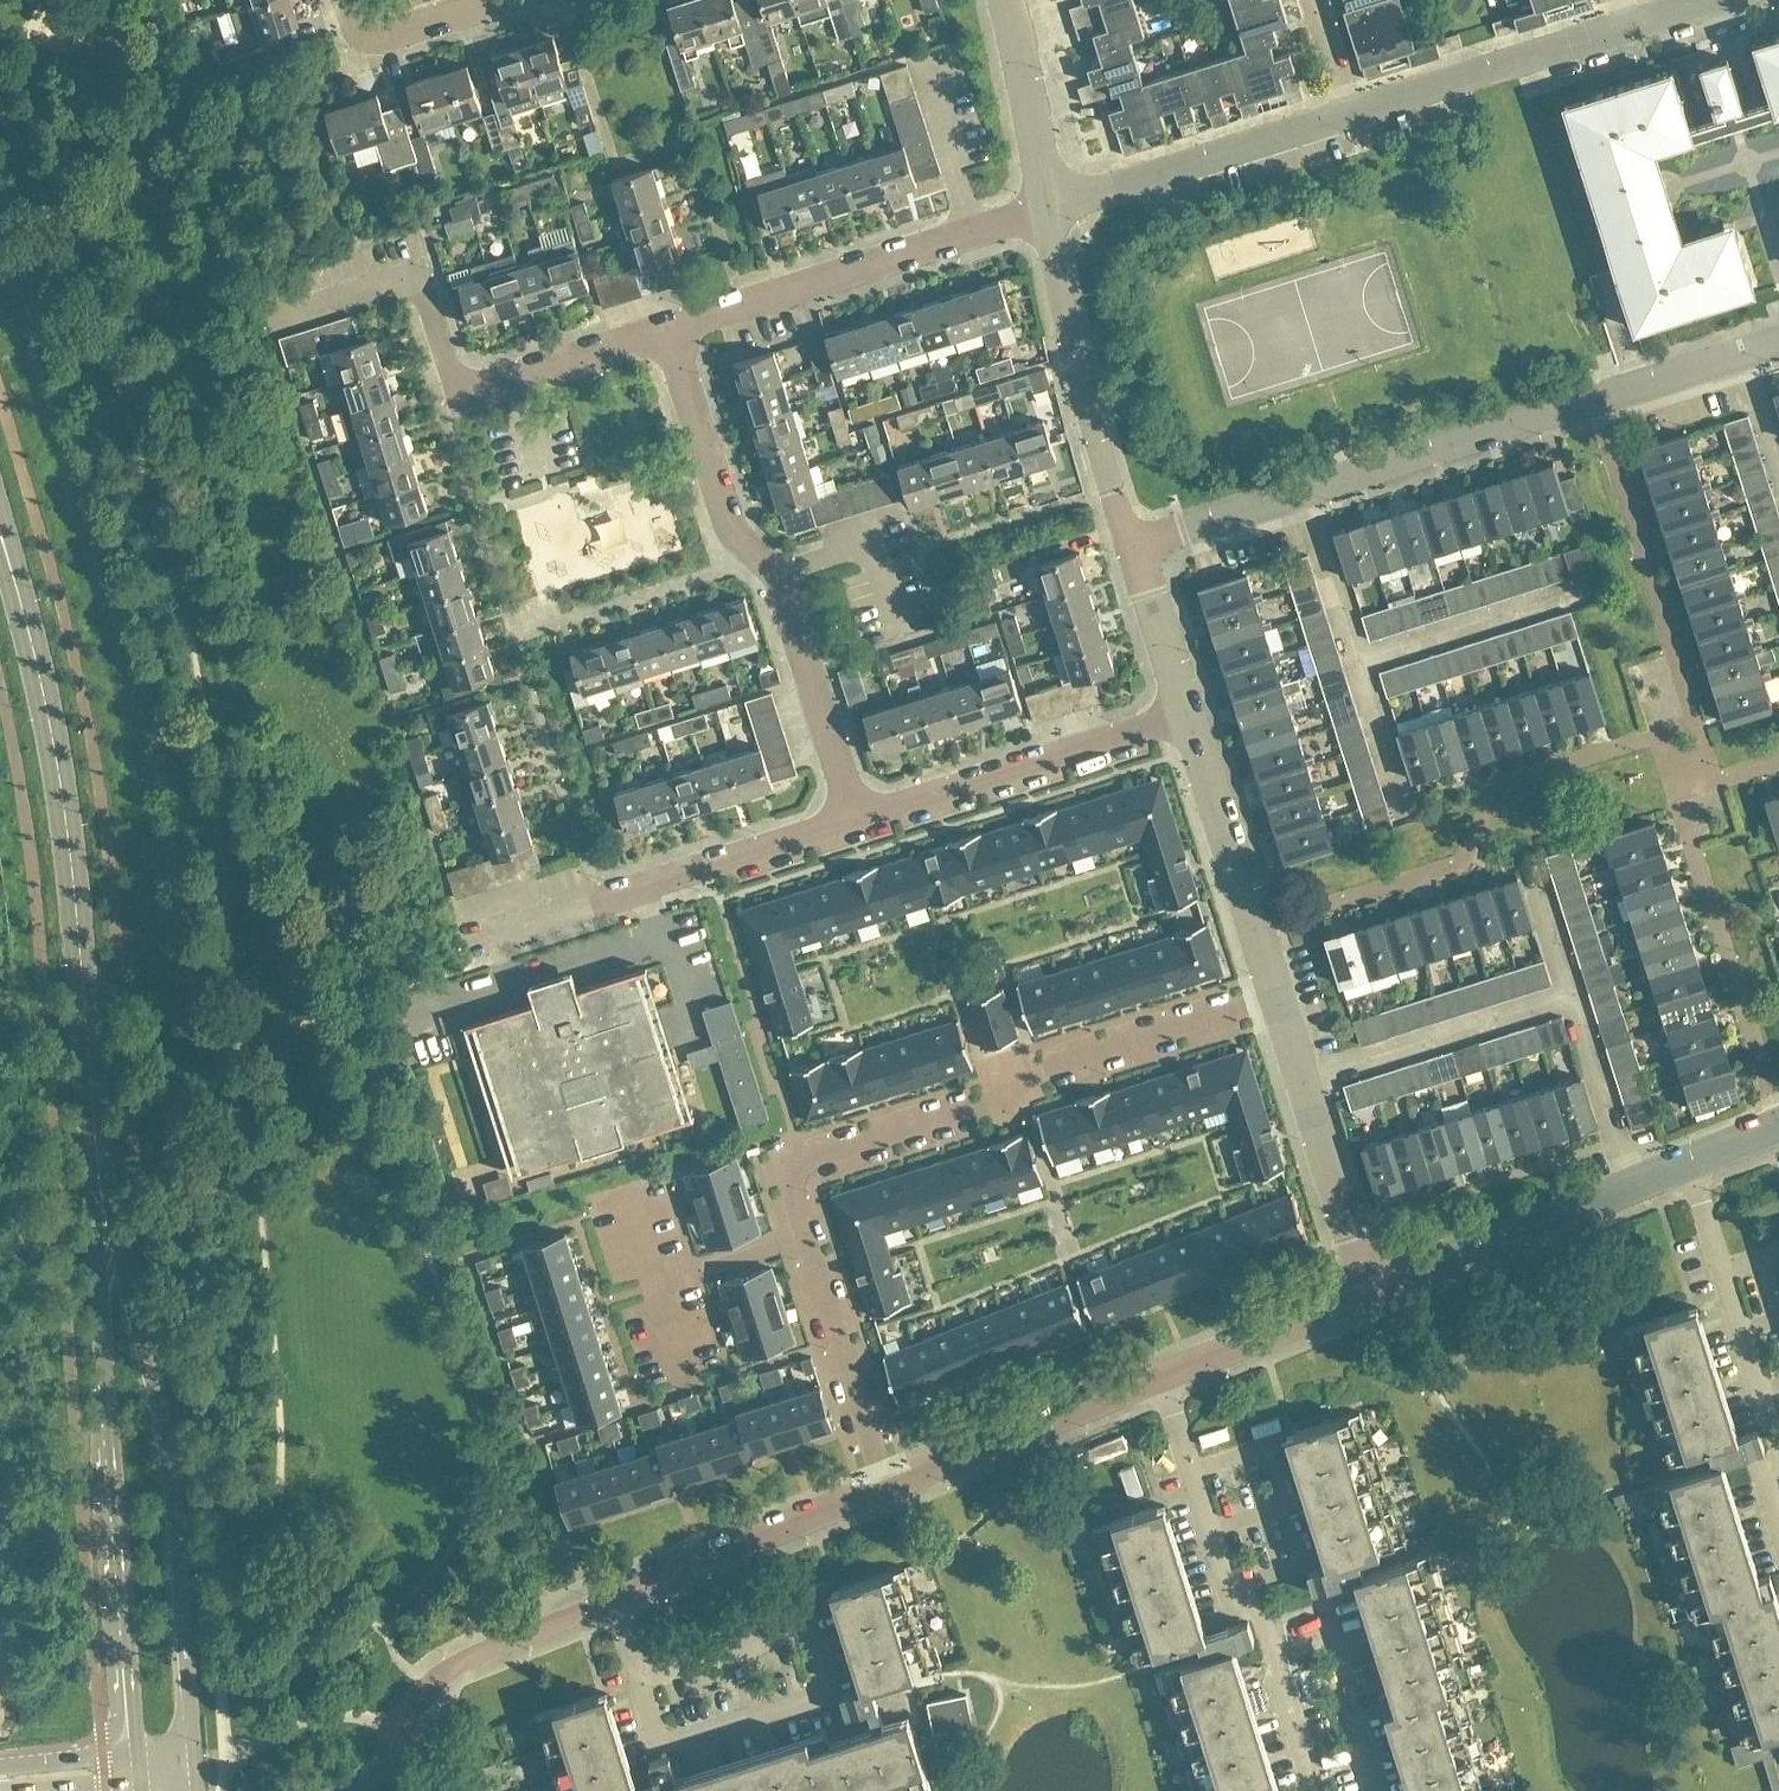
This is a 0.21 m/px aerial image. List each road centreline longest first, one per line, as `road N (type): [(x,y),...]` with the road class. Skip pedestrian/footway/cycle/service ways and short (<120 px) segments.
road 1 (residential): [(1278,997),(1042,1071),(985,1105),(784,1169),(886,1491)]
road 2 (residential): [(1778,341),(1131,548)]
road 3 (secondary): [(194,1767),(171,1495),(92,1123)]
road 4 (secondary): [(92,1123),(140,1770)]
road 5 (secondary): [(92,1123),(60,783),(0,532)]
road 6 (residential): [(854,820),(781,587),(727,518),(666,328)]
road 7 (residential): [(886,1491),(1372,1295)]
road 8 (residential): [(444,1673),(886,1491)]
road 9 (residential): [(1372,1295),(1778,1128)]
road 10 (residential): [(666,328),(1046,209)]
road 11 (residential): [(495,931),(854,820)]
road 12 (residential): [(854,820),(1189,717)]
road 13 (residential): [(1131,548),(1070,340),(1046,209)]
road 14 (residential): [(1046,209),(1350,115)]
road 15 (residential): [(1372,1295),(1278,997)]
road 16 (residential): [(1278,997),(1189,717)]
road 17 (residential): [(1350,115),(1629,24)]
road 18 (residential): [(458,393),(422,275),(279,321)]
road 19 (residential): [(458,393),(666,328)]
road 20 (residential): [(1046,209),(1005,0)]
road 21 (residential): [(348,0),(365,32),(382,39),(501,0)]
road 22 (residential): [(1189,717),(1131,548)]
road 23 (tertiary): [(140,1770),(0,1783)]
road 24 (residential): [(1350,115),(1313,0)]

